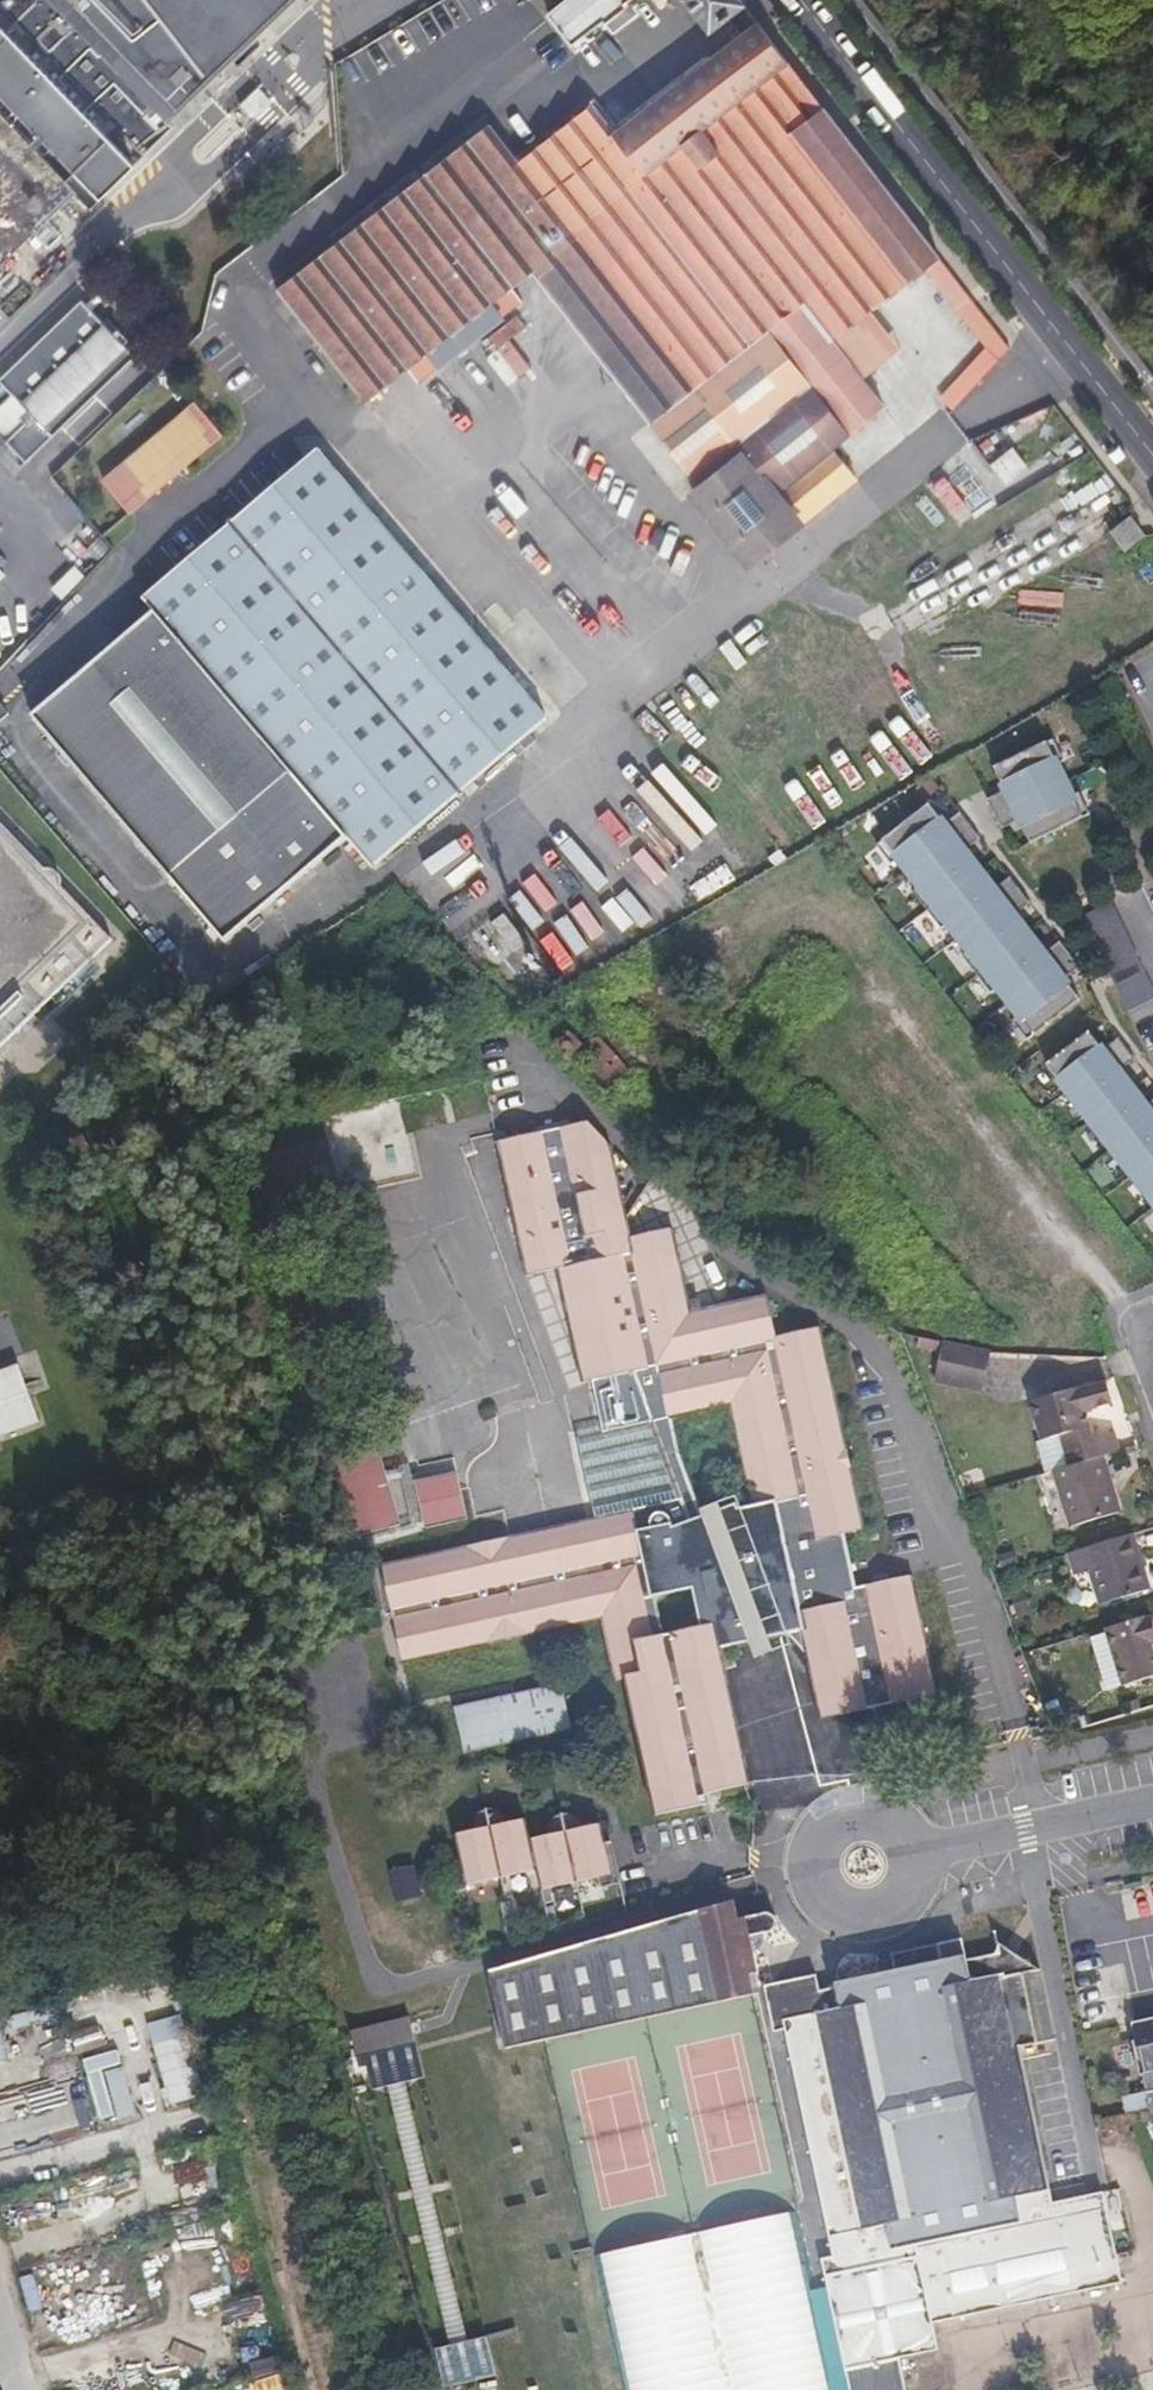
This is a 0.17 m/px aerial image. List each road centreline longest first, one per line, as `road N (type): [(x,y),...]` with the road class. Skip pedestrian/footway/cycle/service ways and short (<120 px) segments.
road 1 (primary): [(800,0),(1152,455)]
road 2 (residential): [(1152,1800),(859,1861)]

